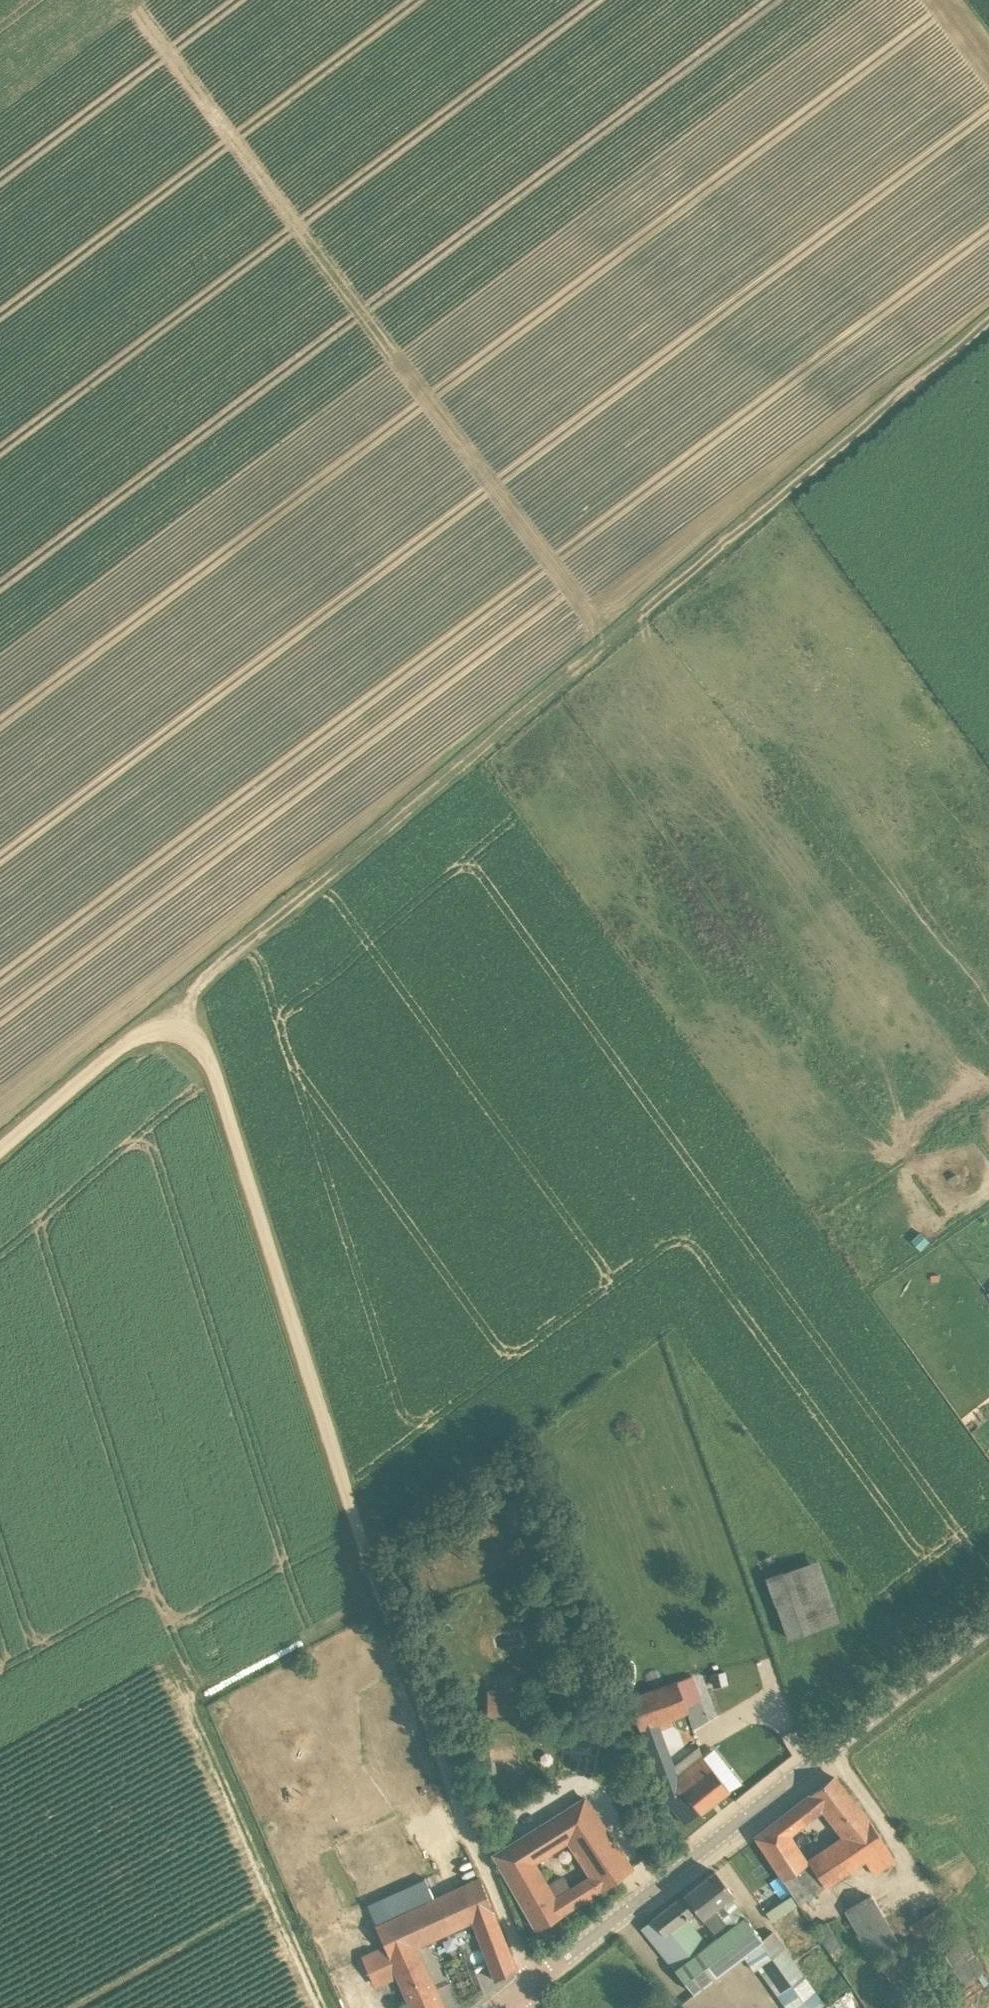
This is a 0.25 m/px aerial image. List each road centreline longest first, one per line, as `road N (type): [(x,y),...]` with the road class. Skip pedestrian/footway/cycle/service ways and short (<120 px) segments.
road 1 (track): [(988,320),(199,984),(181,1022)]
road 2 (track): [(181,1022),(203,1045),(380,1597),(477,1854),(535,1979)]
road 3 (unclassified): [(513,1997),(988,1626)]
road 4 (track): [(0,1152),(115,1046),(151,1024),(181,1022)]

